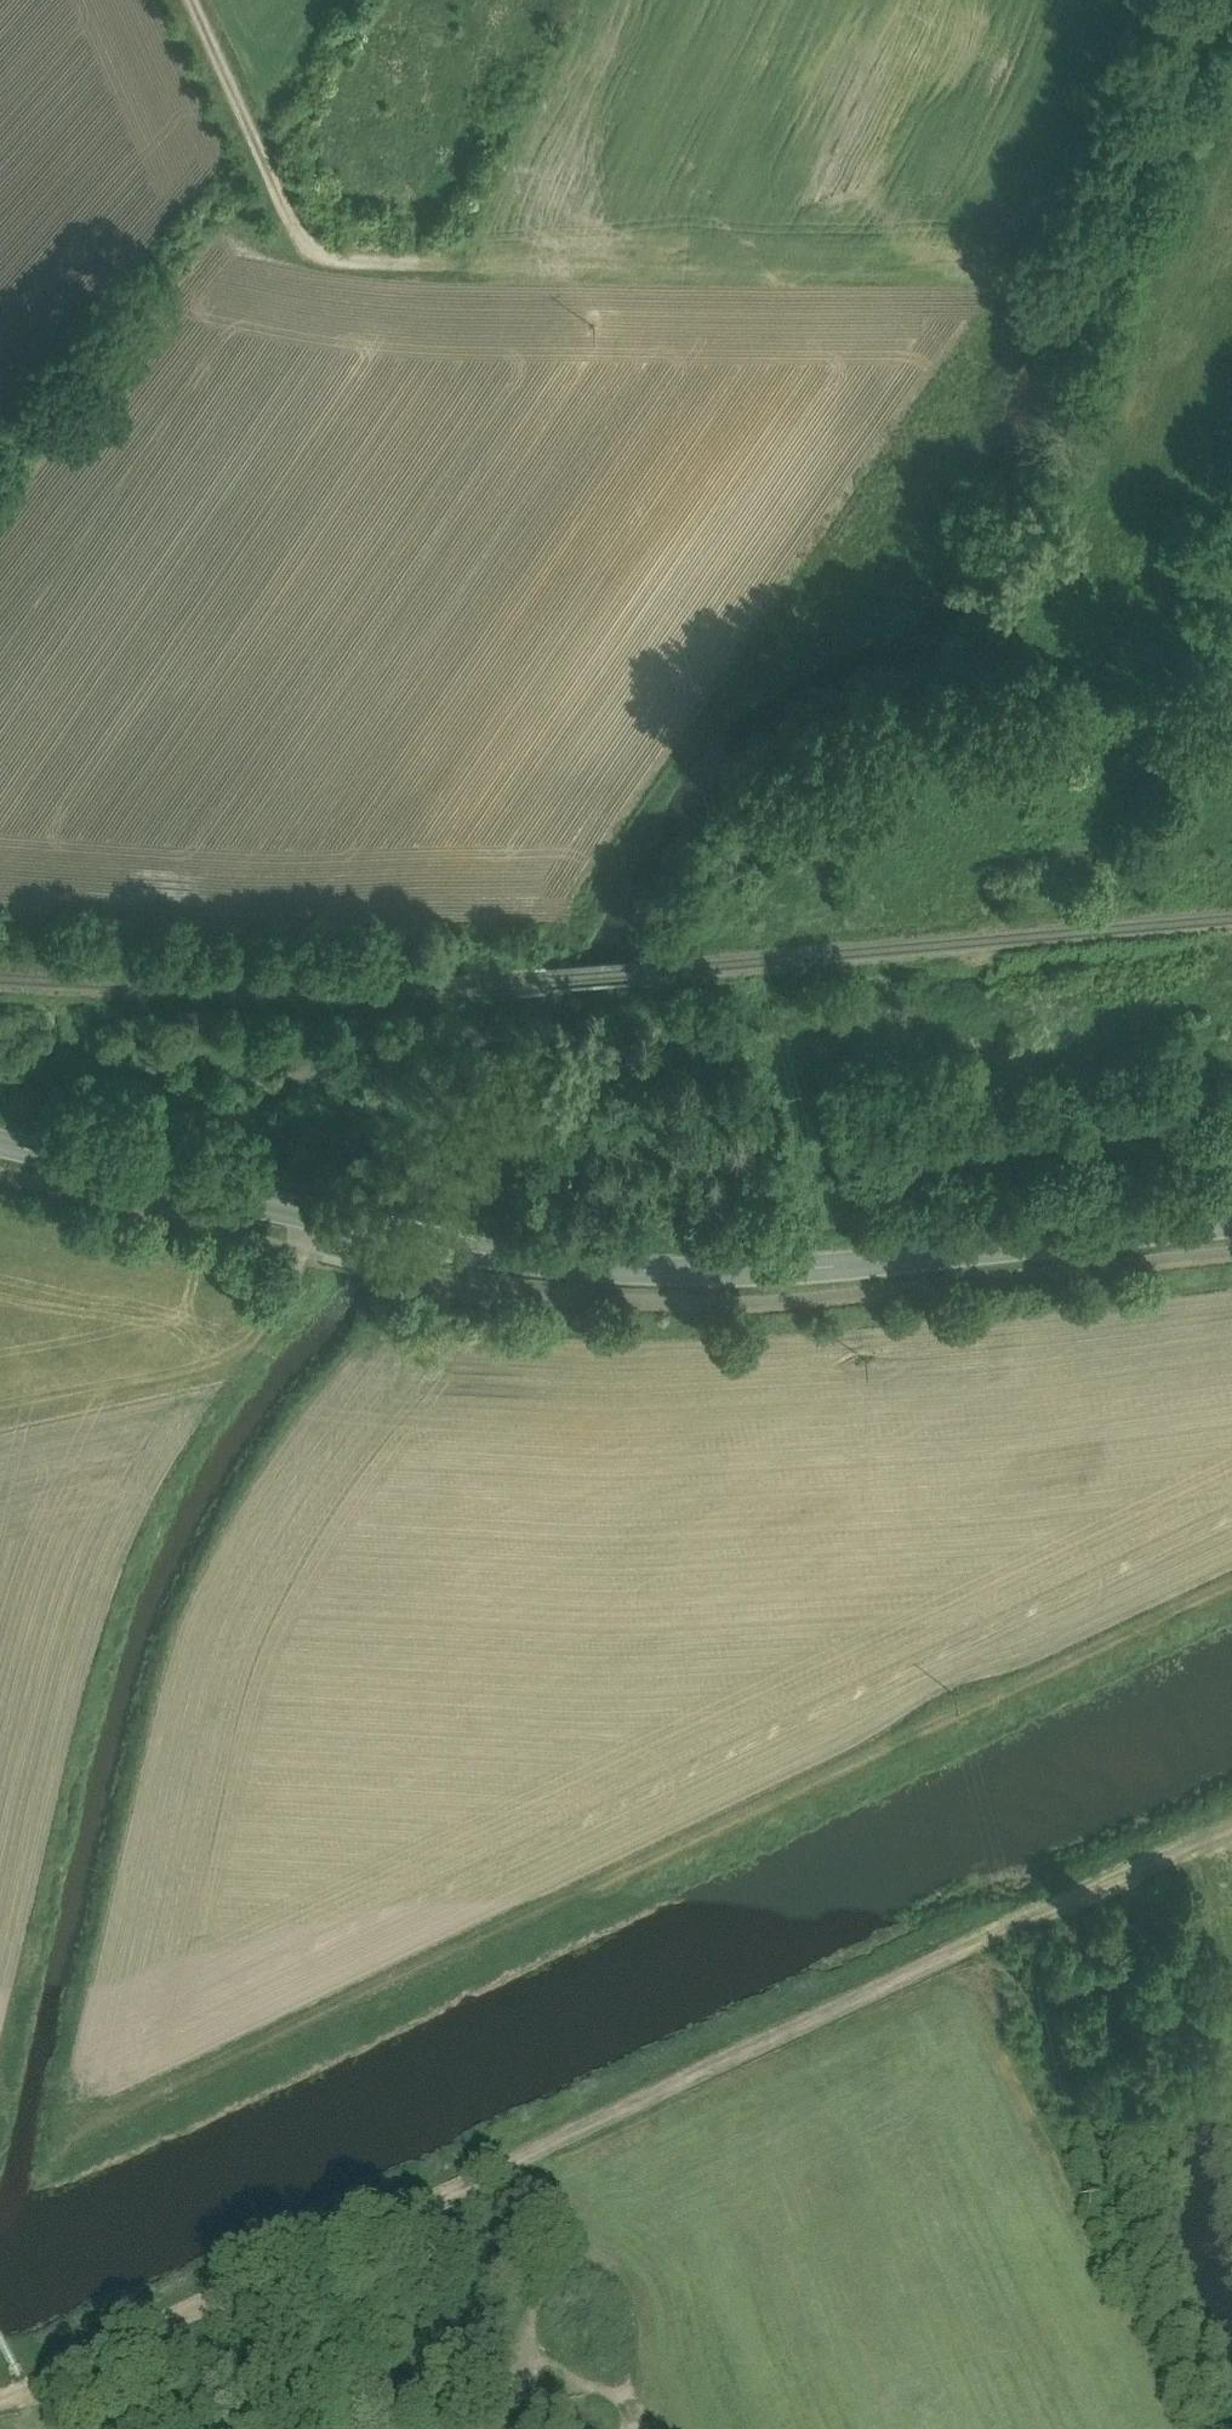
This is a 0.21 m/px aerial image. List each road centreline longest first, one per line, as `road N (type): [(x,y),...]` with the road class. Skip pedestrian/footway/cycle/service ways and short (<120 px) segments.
road 1 (track): [(0,2406),(24,2402),(120,2348),(164,2298),(1012,1925),(1231,1806)]
road 2 (secondary): [(1231,1221),(698,1270),(453,1249),(0,1141)]
road 3 (track): [(192,0),(288,214),(321,256),(406,264)]

